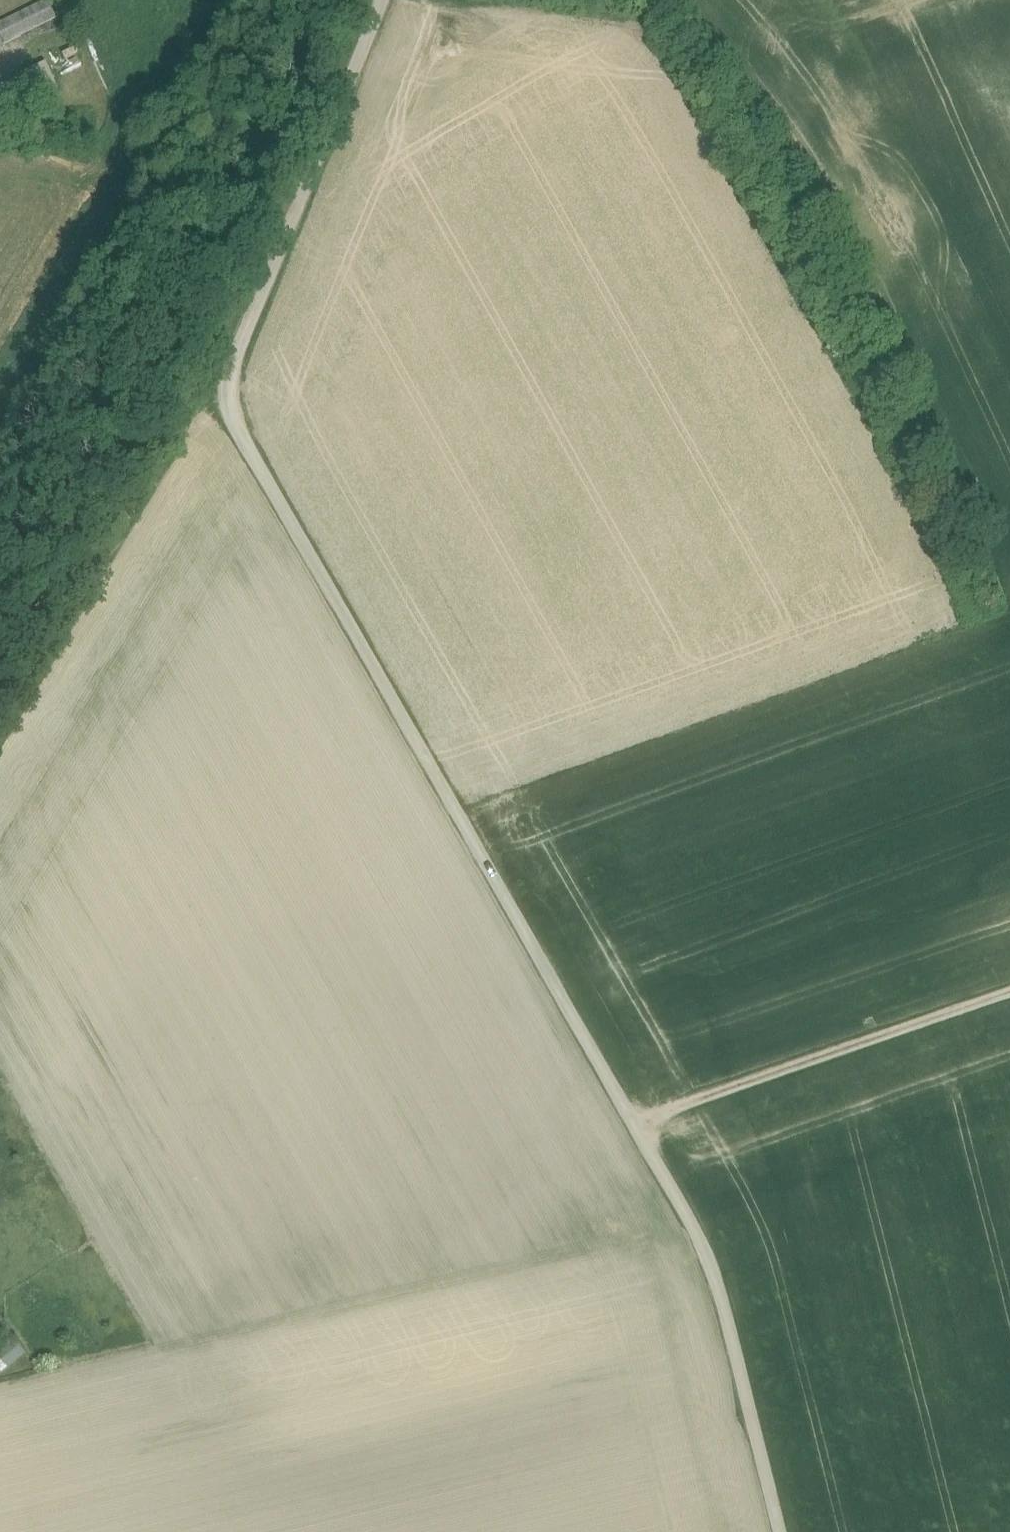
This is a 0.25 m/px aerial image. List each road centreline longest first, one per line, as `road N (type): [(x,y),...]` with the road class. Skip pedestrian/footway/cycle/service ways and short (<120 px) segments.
road 1 (track): [(386,0),(234,351),(240,441),(700,1249),(770,1531)]

